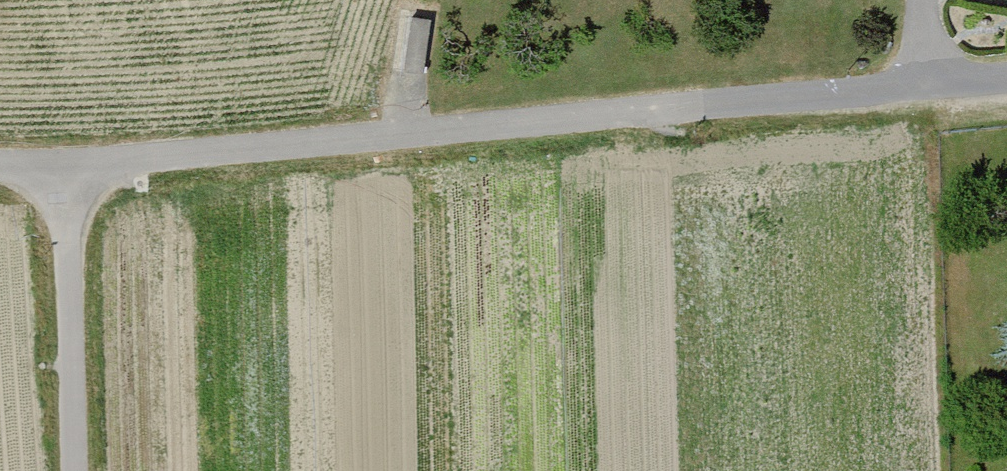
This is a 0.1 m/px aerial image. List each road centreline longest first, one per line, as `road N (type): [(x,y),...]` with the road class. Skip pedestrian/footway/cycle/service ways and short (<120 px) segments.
road 1 (track): [(59,164),(631,116)]
road 2 (residential): [(631,116),(1006,77)]
road 3 (track): [(71,470),(59,164)]

